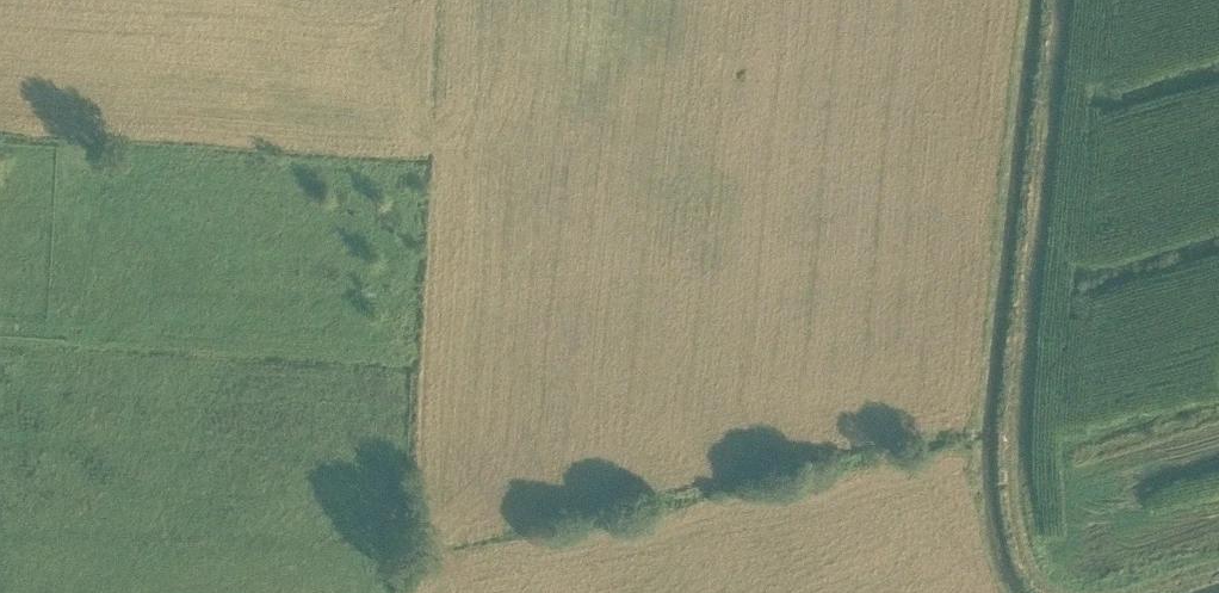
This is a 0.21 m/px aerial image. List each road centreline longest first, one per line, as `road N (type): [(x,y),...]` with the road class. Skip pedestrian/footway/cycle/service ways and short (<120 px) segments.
road 1 (track): [(1053,0),(1007,481),(1014,539),(1054,592)]

